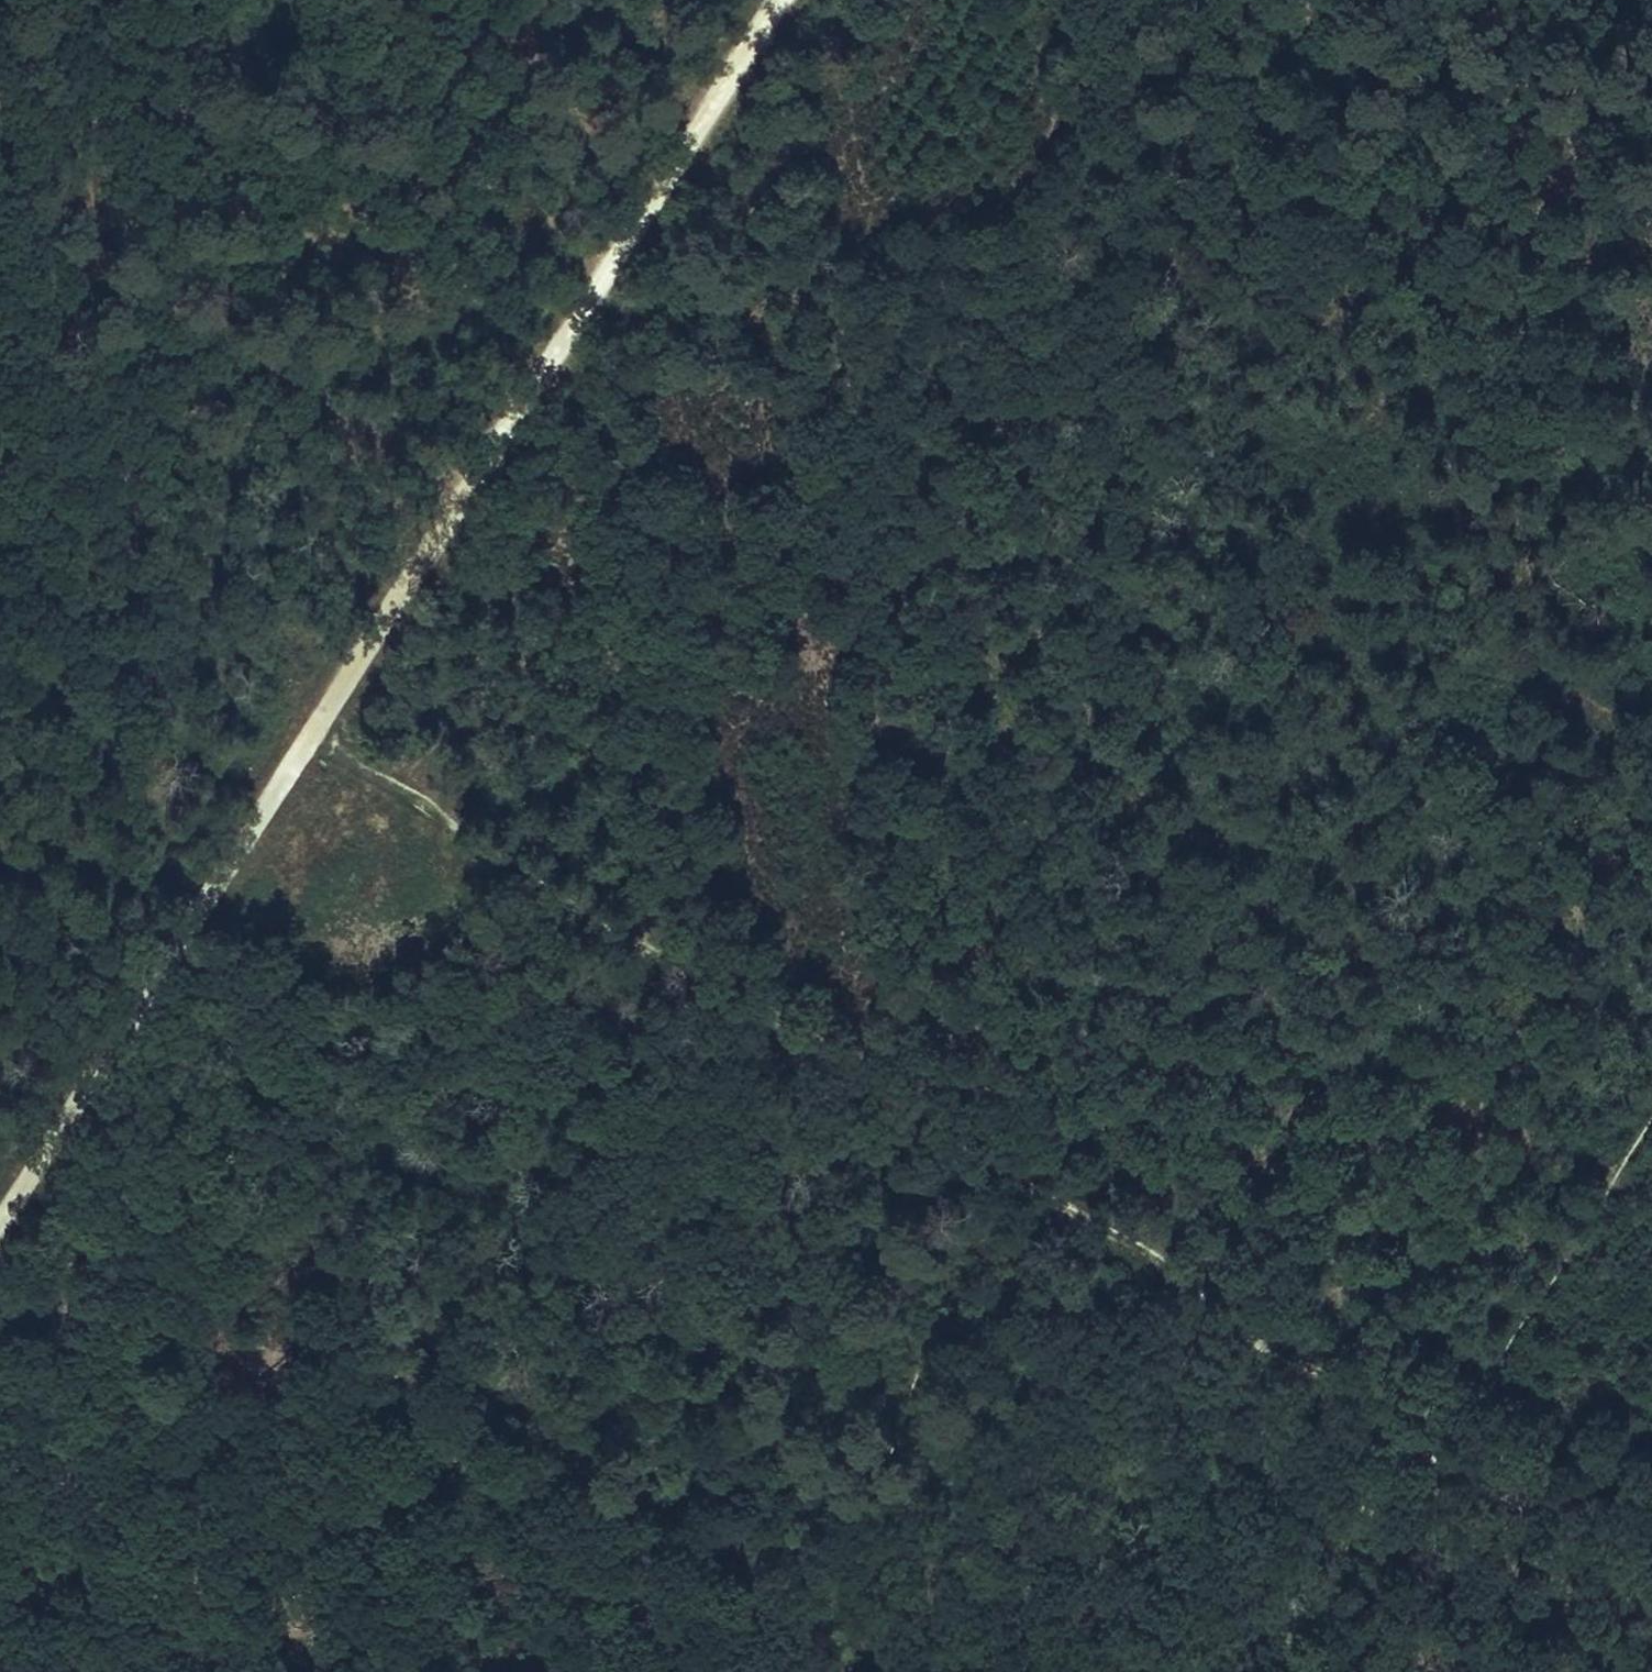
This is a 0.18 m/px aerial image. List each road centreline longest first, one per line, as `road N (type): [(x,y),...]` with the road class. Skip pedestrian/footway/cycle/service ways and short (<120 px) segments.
road 1 (track): [(0,1204),(179,919),(311,743),(782,0)]

